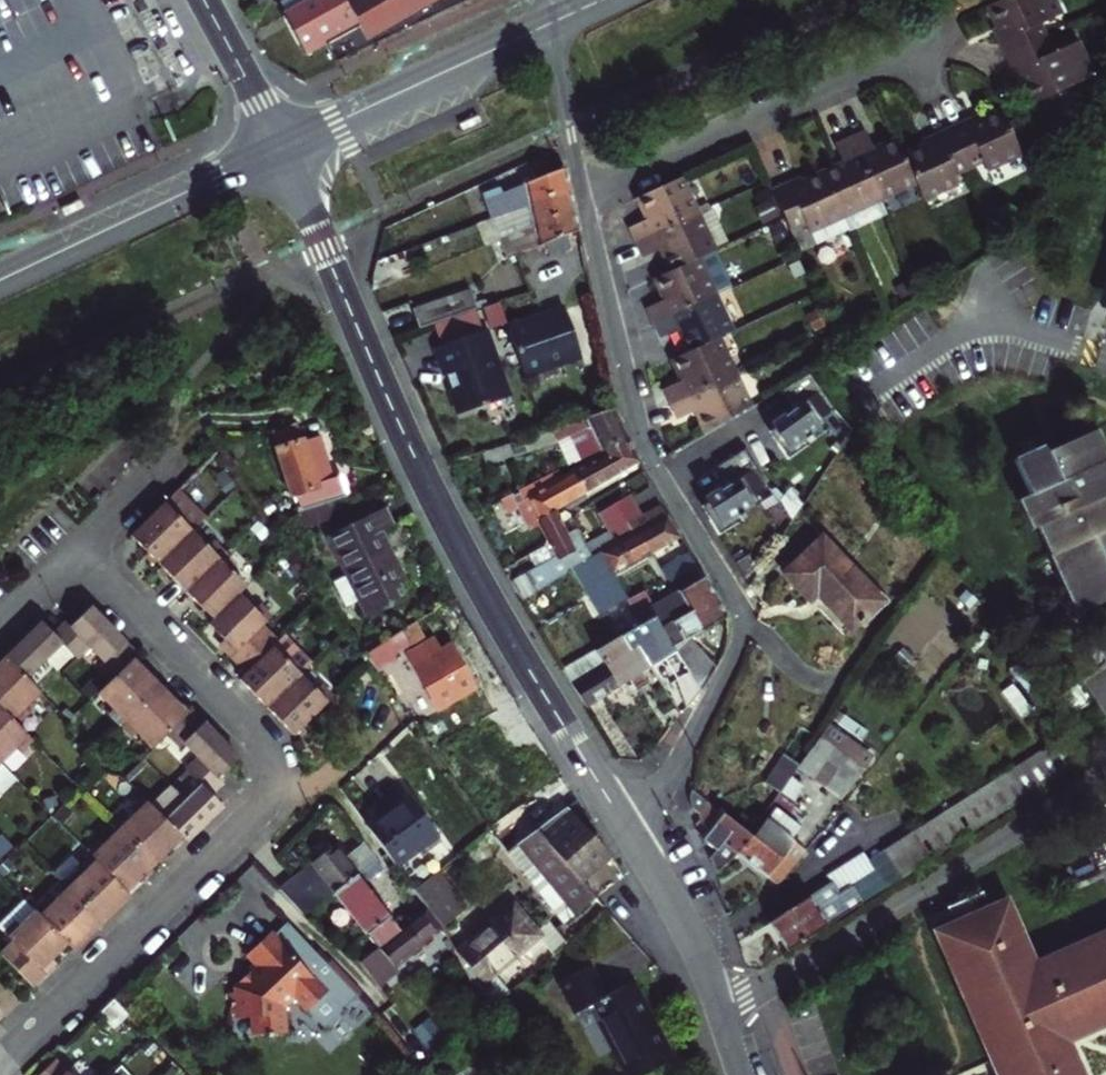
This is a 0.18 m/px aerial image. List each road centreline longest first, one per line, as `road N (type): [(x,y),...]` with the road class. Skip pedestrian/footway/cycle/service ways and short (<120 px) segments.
road 1 (residential): [(622,822),(452,534),(282,147)]
road 2 (residential): [(0,1072),(254,816),(270,786),(260,743),(77,553)]
road 3 (residential): [(585,196),(646,447),(743,624),(735,659),(673,773),(622,822)]
road 4 (residential): [(585,196),(922,52)]
road 5 (tertiary): [(282,147),(0,279)]
road 6 (tertiary): [(553,22),(282,147)]
road 7 (residential): [(742,1074),(689,937),(622,822)]
road 8 (residential): [(553,22),(585,196)]
road 9 (residential): [(282,147),(204,0)]
road 10 (residential): [(169,463),(77,553)]

